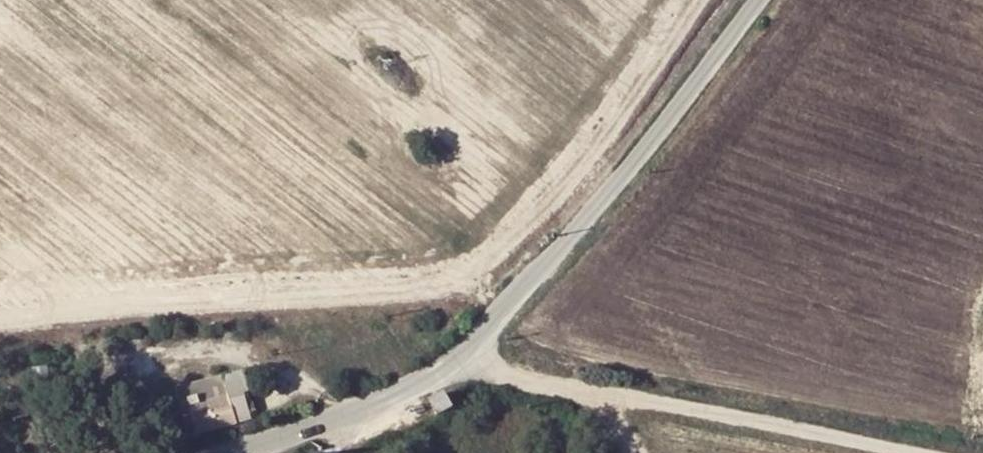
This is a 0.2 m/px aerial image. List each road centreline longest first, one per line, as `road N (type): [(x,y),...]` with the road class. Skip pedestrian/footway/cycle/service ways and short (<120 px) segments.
road 1 (unclassified): [(753,0),(460,356)]
road 2 (unclassified): [(924,452),(562,379)]
road 3 (unclassified): [(460,356),(349,424)]

